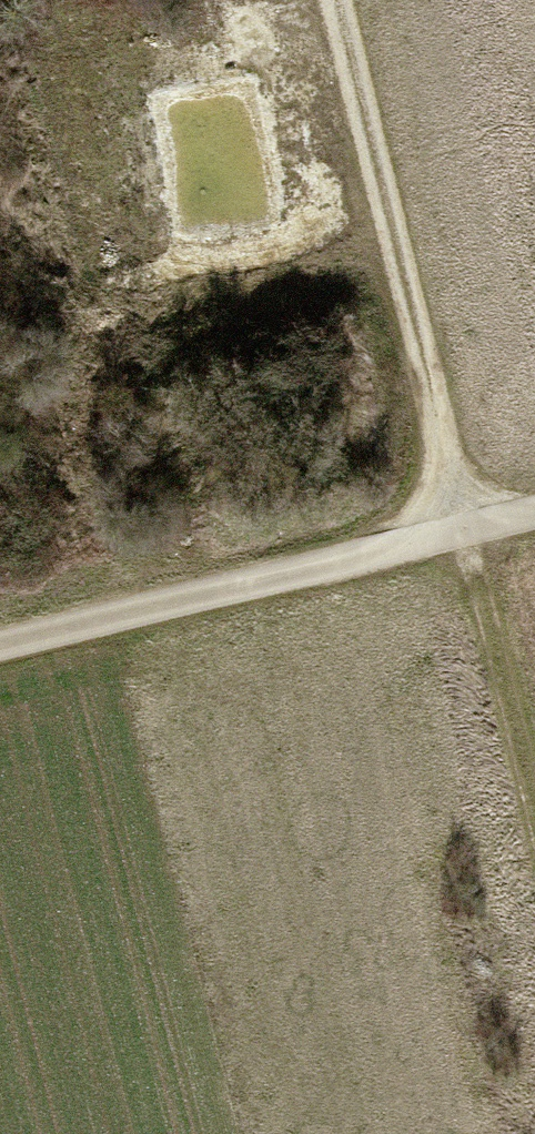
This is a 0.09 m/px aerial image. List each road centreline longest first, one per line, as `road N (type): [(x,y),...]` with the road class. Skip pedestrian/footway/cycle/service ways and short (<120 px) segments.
road 1 (track): [(337,0),(534,813)]
road 2 (track): [(0,645),(534,514)]

